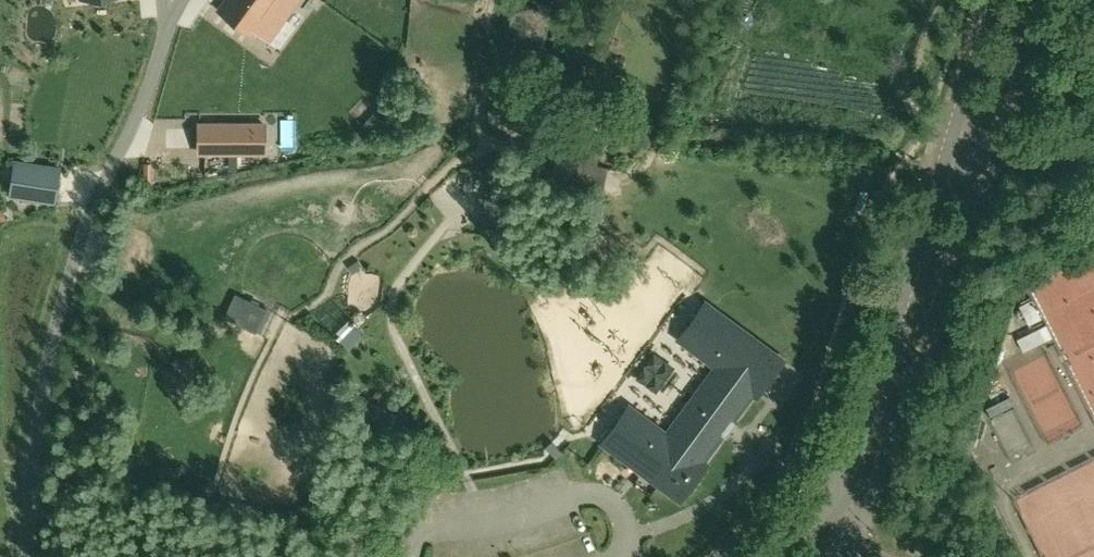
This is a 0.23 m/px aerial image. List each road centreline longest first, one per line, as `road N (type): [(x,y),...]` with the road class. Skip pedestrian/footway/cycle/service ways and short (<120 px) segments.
road 1 (unclassified): [(857,517),(912,402),(989,150)]
road 2 (unclassified): [(950,143),(854,444),(827,498)]
road 3 (unclassified): [(989,150),(1033,0)]
road 4 (unclassified): [(996,0),(950,143)]

